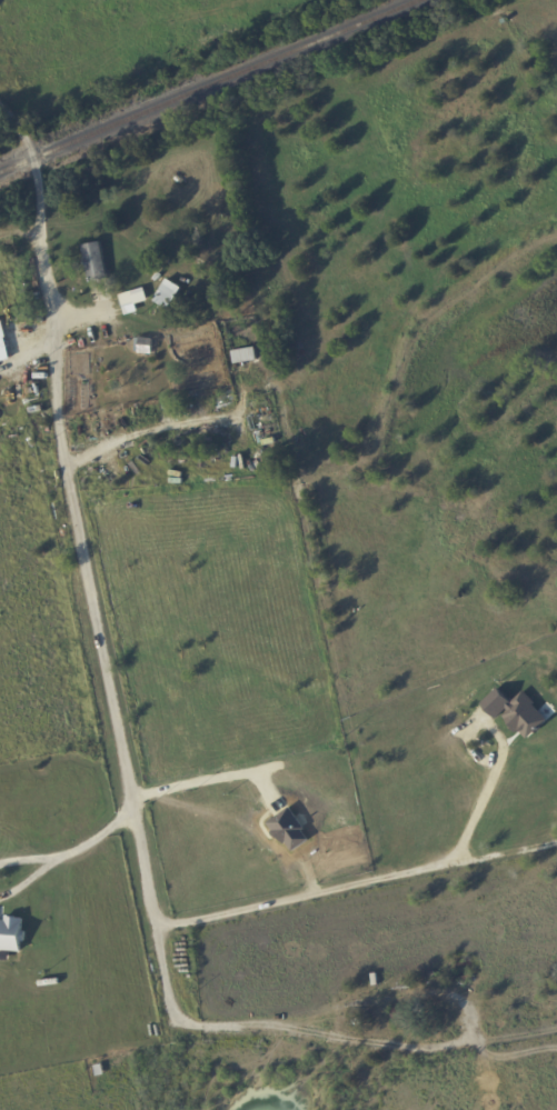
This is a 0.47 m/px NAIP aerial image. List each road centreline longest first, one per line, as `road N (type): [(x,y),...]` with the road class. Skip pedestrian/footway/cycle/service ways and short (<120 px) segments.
road 1 (track): [(139,888),(165,1009),(176,1023),(421,1050),(449,1046),(467,1023),(466,1007),(455,998),(405,994),(253,1029)]
road 2 (residential): [(52,433),(139,888)]
road 3 (track): [(149,926),(199,921),(457,859),(501,754)]
road 4 (residential): [(52,433),(42,366),(37,157),(20,123),(0,108)]
road 5 (residential): [(52,433),(284,380)]

